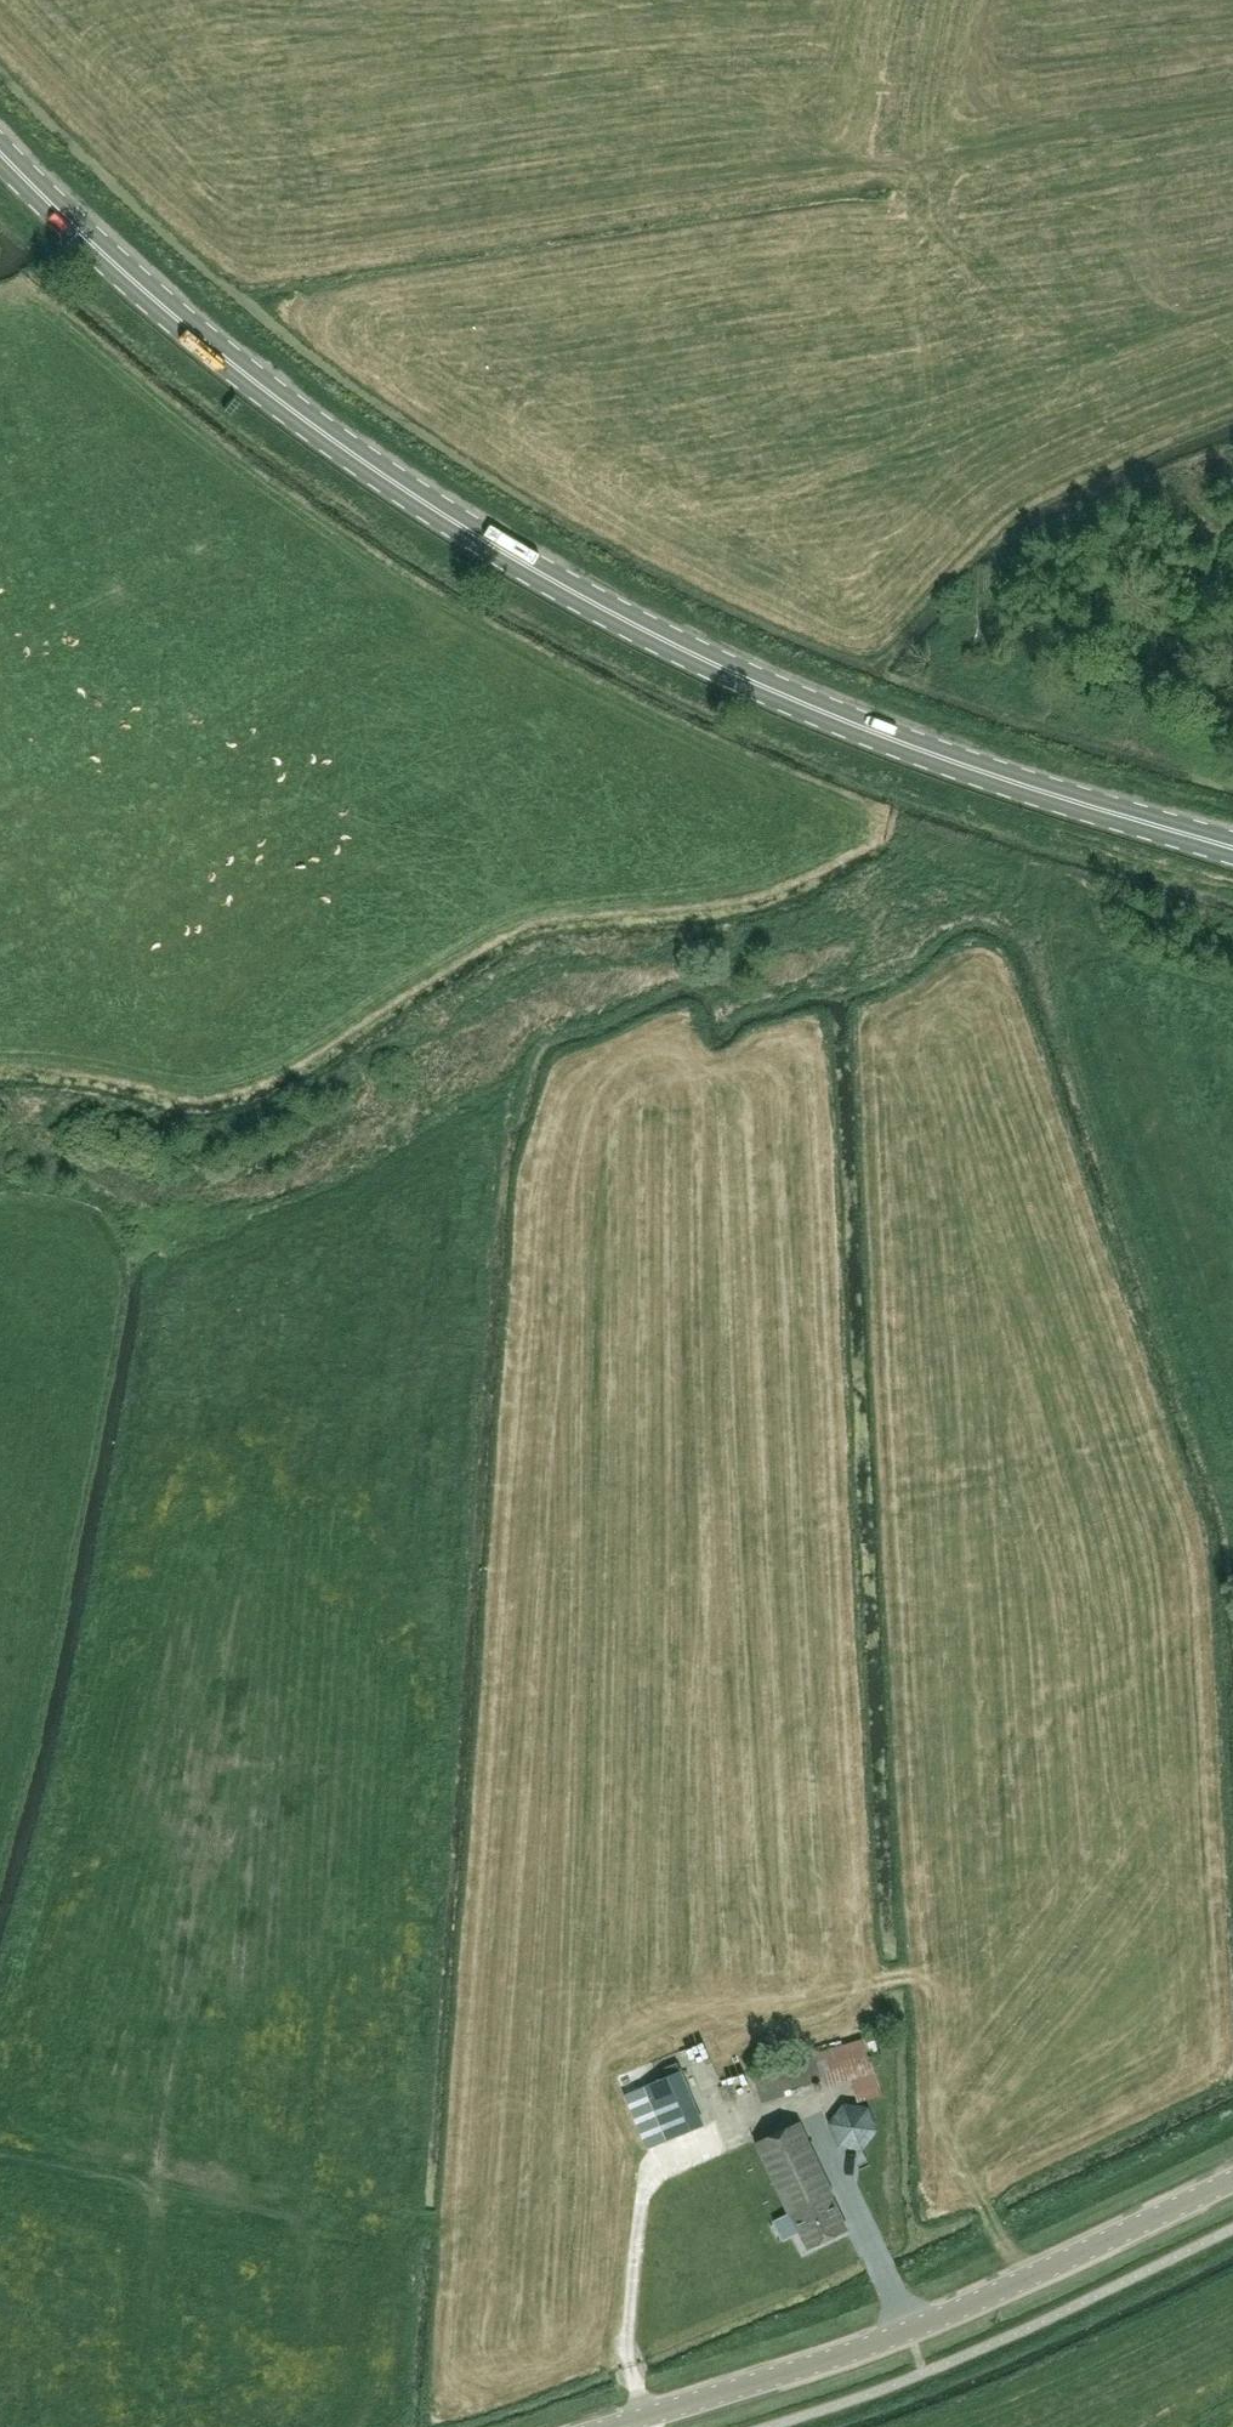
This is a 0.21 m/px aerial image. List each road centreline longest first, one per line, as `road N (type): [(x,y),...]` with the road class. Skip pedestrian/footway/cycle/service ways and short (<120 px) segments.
road 1 (secondary): [(0,150),(191,328),(303,415),(491,542),(619,615),(731,671),(973,769),(1232,847)]
road 2 (tertiary): [(610,2426),(900,2332),(1232,2179)]

